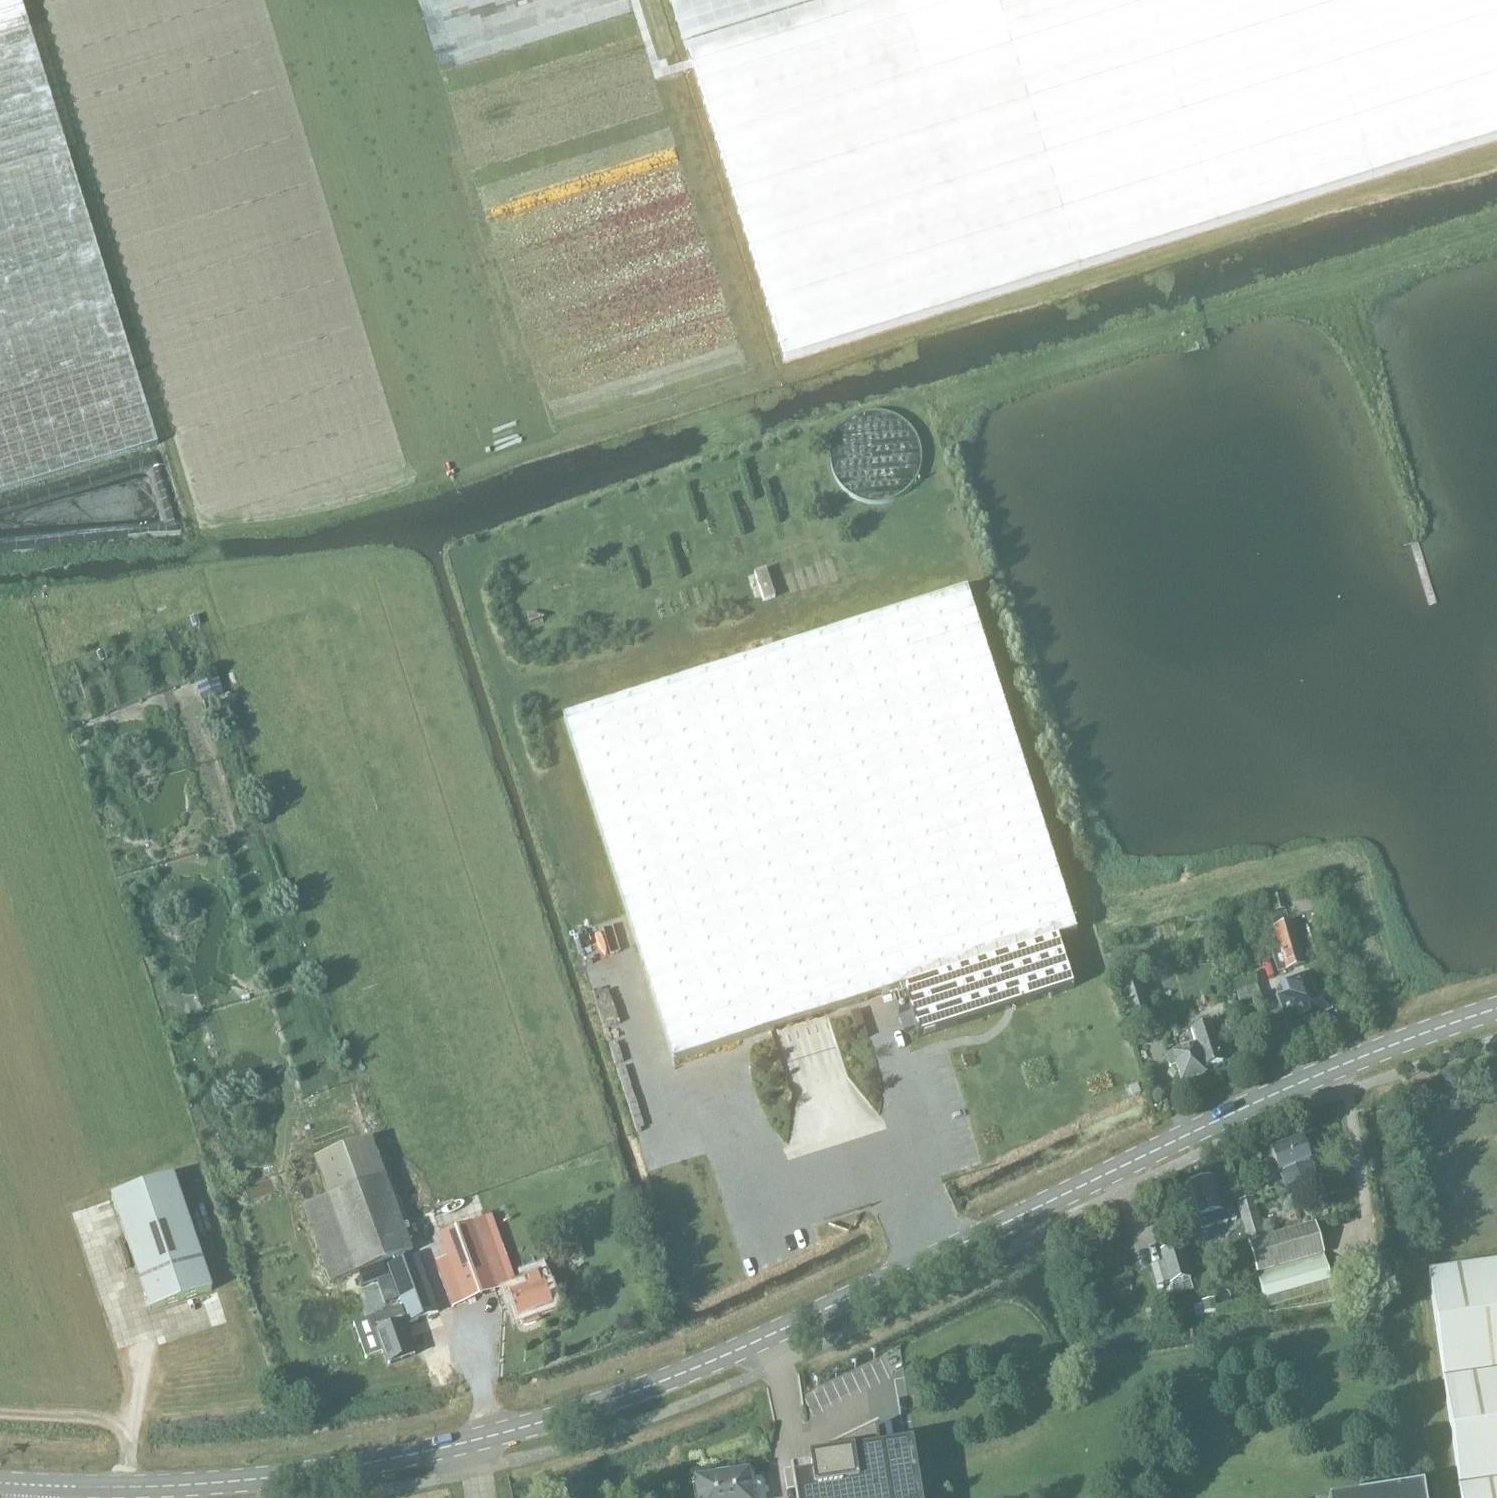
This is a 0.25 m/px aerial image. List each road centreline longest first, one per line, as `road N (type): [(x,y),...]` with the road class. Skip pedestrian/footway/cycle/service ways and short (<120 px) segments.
road 1 (tertiary): [(1496,1009),(1268,1095),(727,1355),(554,1418),(397,1458),(242,1482),(0,1483)]
road 2 (track): [(1496,232),(953,402)]

